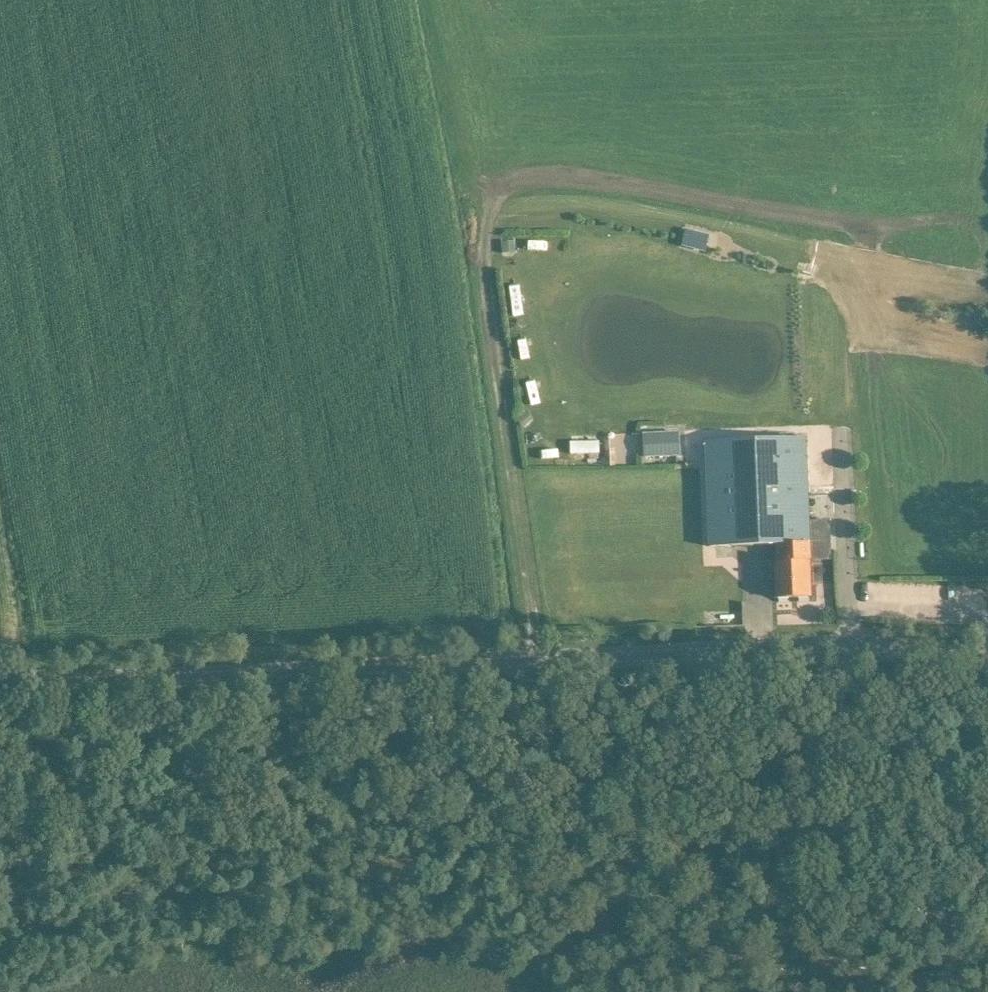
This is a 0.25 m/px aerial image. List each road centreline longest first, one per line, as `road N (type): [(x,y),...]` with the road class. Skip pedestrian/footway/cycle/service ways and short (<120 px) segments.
road 1 (tertiary): [(0,685),(871,647),(987,662)]

